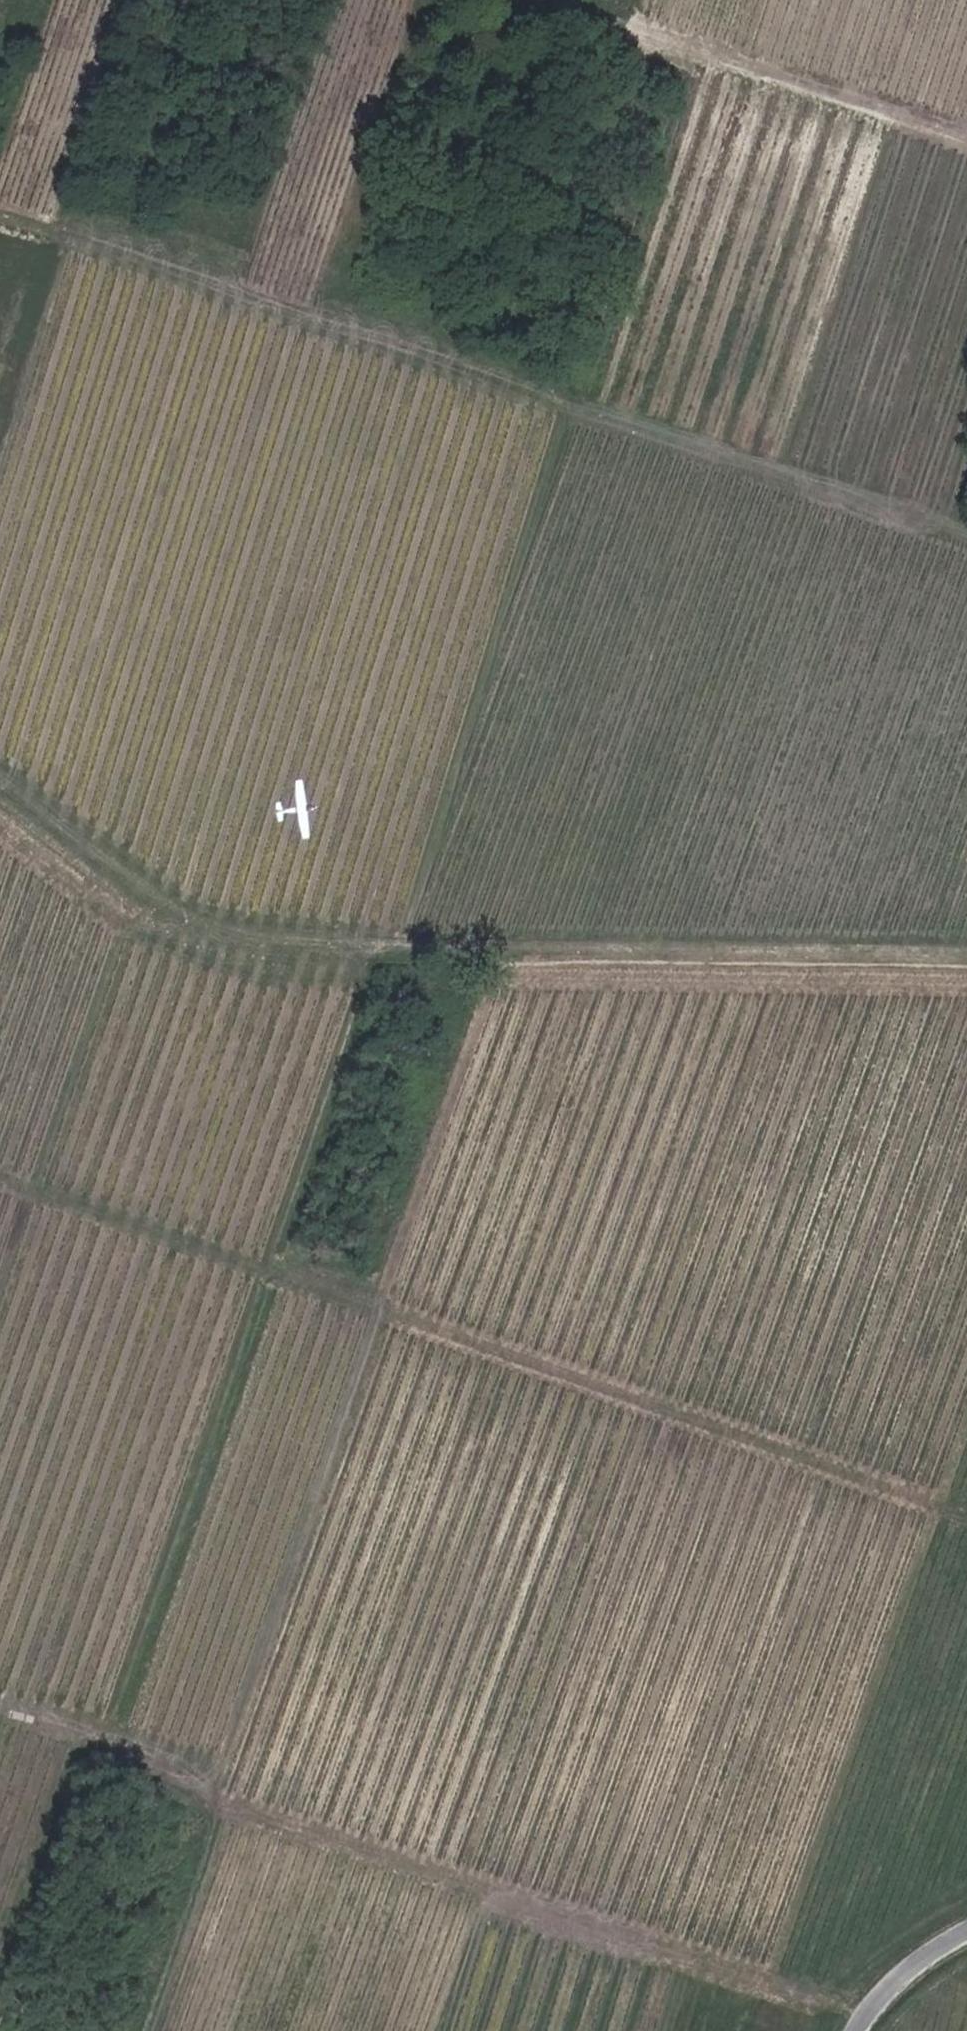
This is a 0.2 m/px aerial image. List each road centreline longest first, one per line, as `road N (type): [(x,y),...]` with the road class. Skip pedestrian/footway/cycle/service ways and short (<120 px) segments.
road 1 (residential): [(864,2030),(924,1963),(966,1941)]

